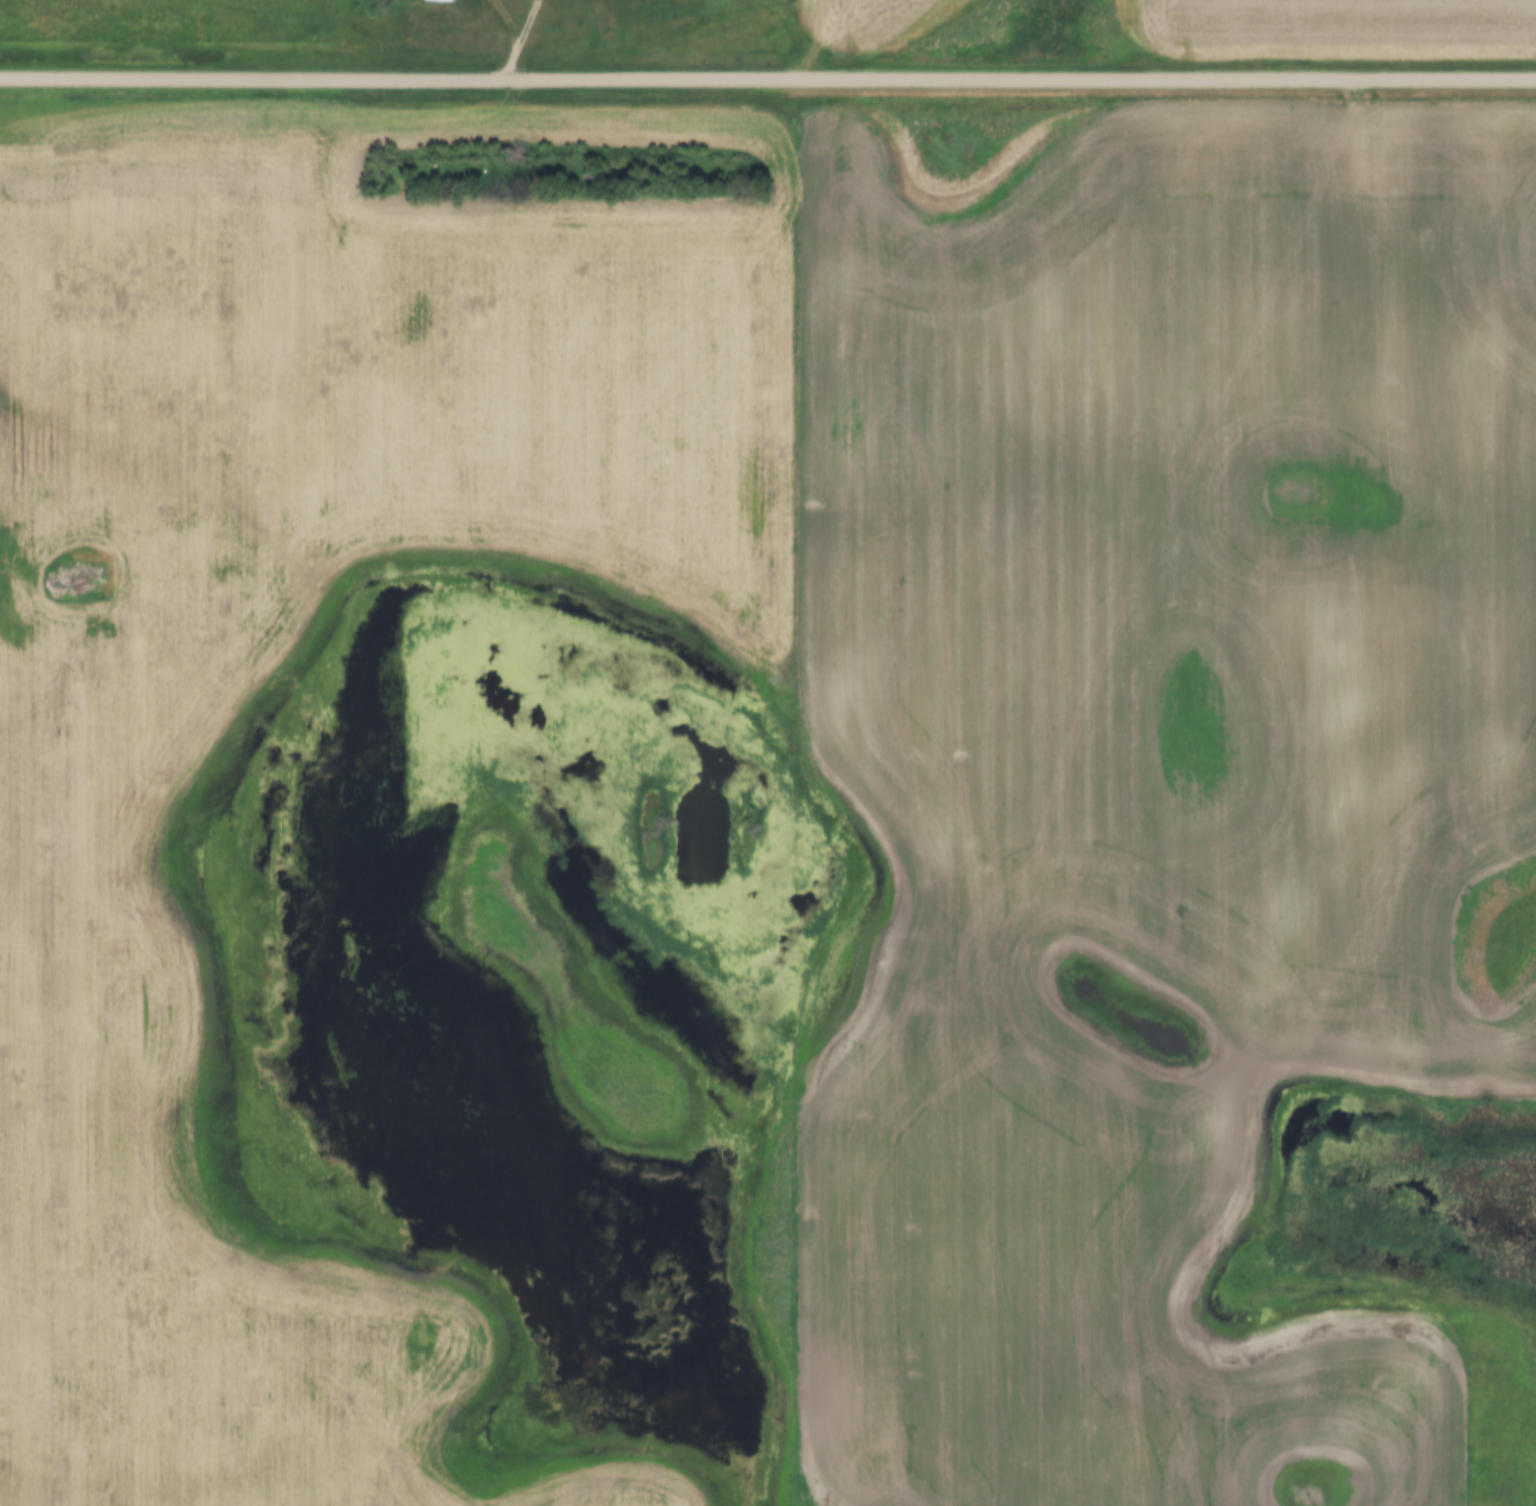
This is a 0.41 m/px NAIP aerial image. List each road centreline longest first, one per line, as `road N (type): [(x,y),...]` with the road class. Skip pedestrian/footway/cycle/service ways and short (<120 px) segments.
road 1 (tertiary): [(1535,81),(0,73)]

